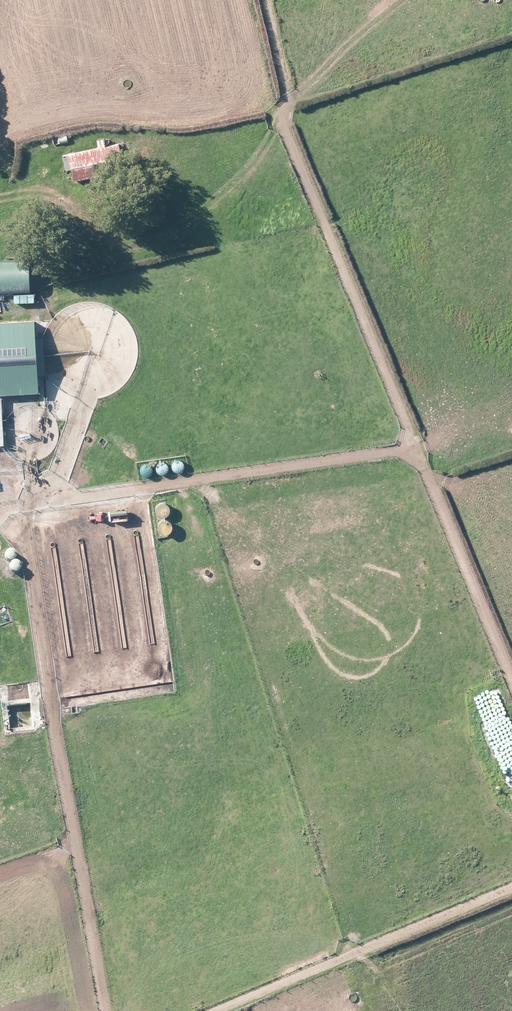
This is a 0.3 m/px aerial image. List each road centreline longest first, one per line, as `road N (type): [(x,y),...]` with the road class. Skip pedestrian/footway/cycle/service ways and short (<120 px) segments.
road 1 (track): [(0,519),(27,550),(35,579),(107,1010)]
road 2 (track): [(406,451),(281,125),(282,81),(264,0)]
road 3 (track): [(406,451),(72,495),(0,513)]
road 4 (track): [(215,1010),(511,885)]
road 5 (track): [(511,680),(427,475),(406,451)]

